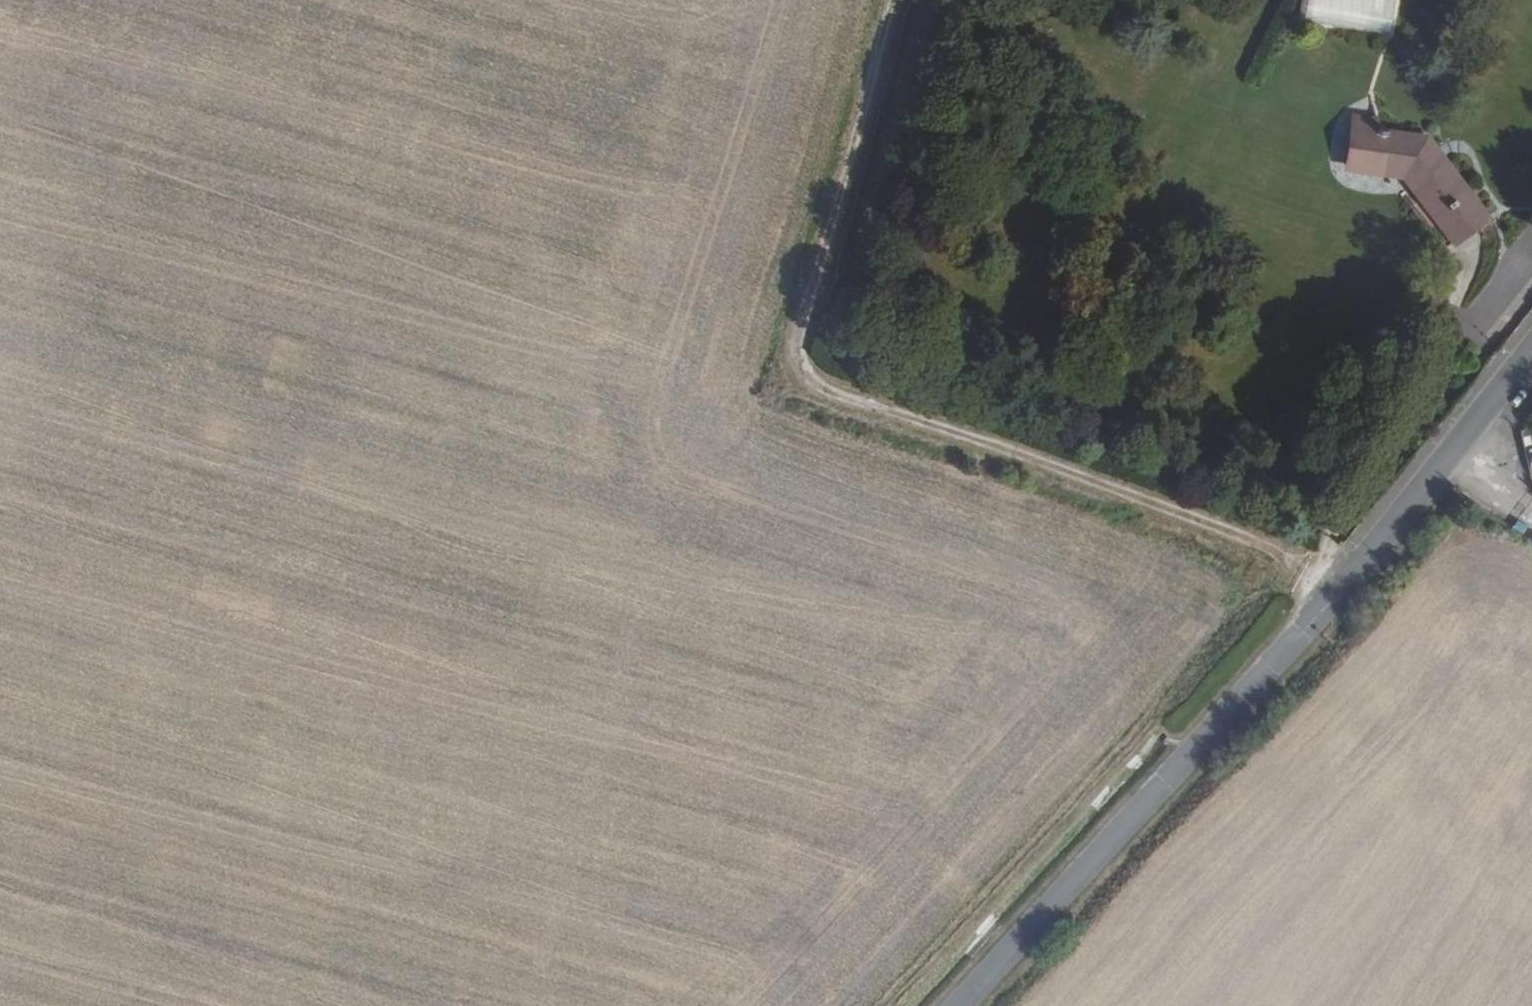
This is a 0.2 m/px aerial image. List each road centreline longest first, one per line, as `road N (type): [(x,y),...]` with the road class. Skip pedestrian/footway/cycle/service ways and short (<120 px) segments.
road 1 (track): [(892,0),(801,323),(802,377),(846,402),(1168,512),(1341,586)]
road 2 (residential): [(1317,617),(958,1005)]
road 3 (residential): [(1317,617),(1531,353)]

